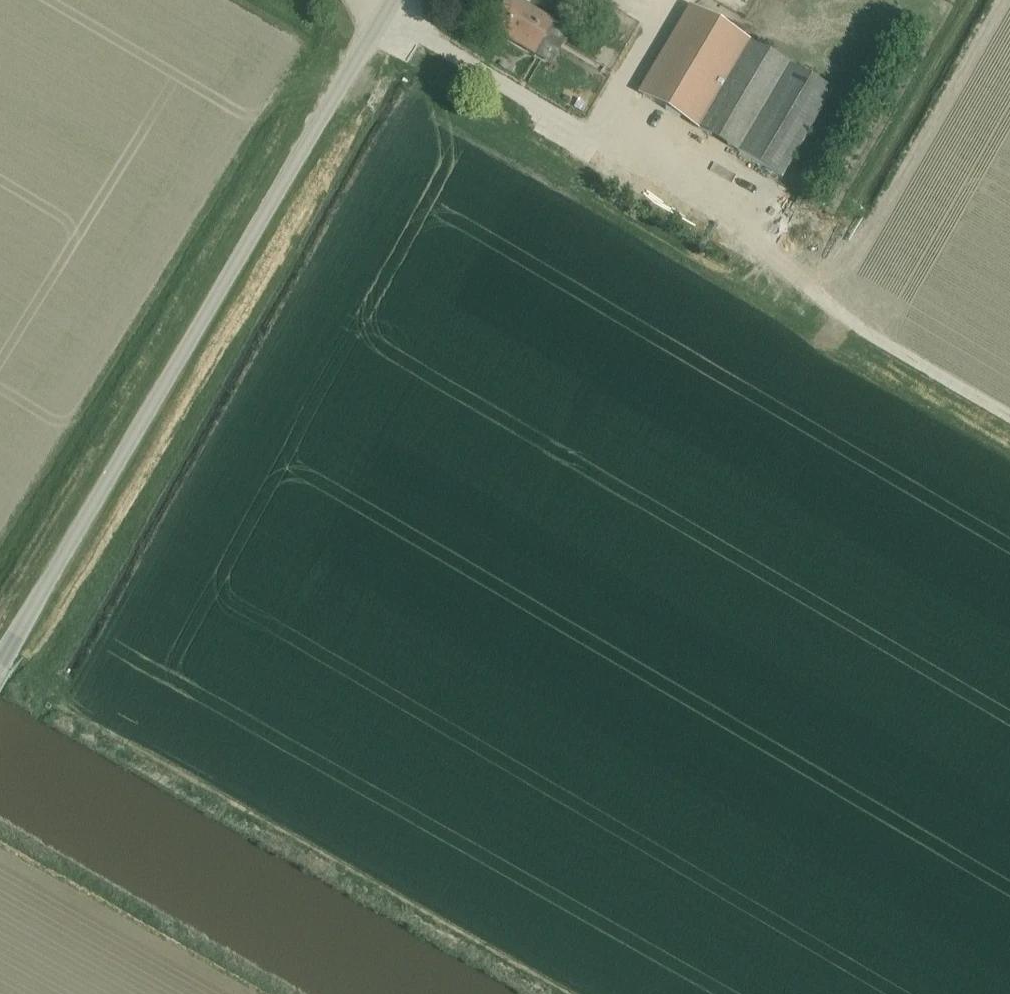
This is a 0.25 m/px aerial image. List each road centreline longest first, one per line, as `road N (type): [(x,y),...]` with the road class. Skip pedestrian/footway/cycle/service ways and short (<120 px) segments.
road 1 (unclassified): [(0,660),(389,0)]

